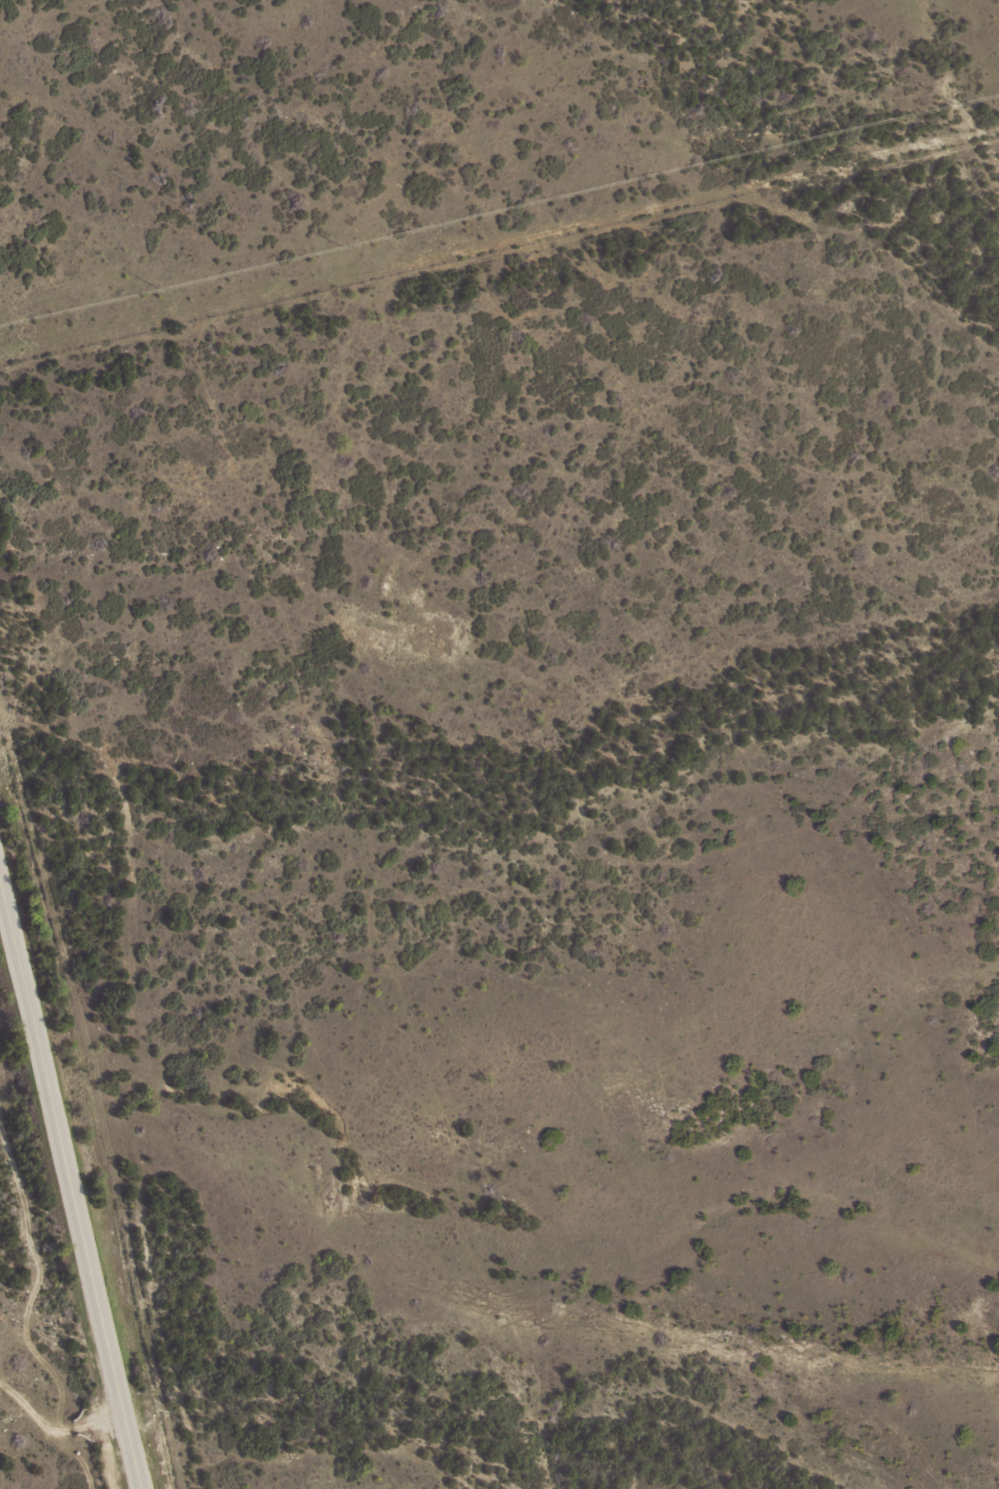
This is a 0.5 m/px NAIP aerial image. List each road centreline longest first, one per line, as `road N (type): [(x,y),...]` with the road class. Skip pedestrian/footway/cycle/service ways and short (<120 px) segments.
road 1 (primary): [(138,1488),(0,894)]

